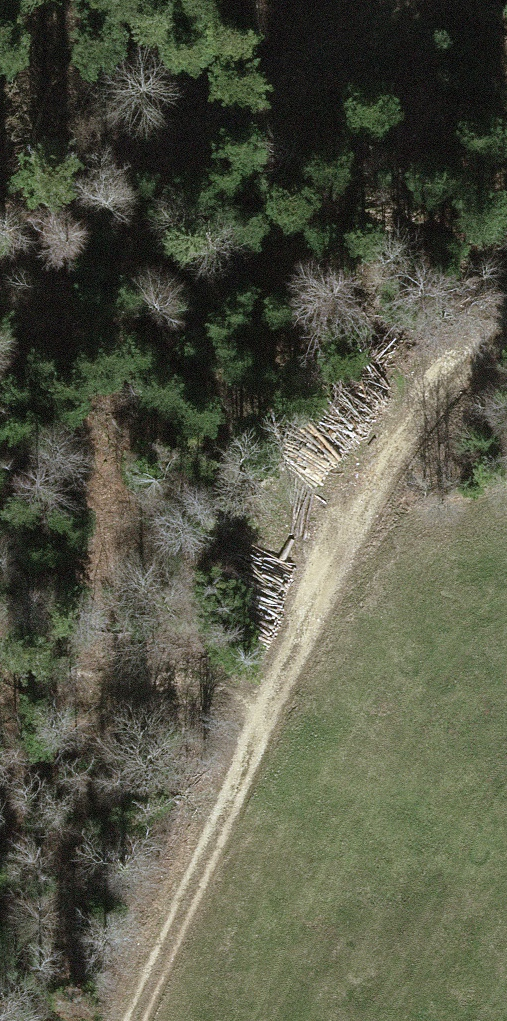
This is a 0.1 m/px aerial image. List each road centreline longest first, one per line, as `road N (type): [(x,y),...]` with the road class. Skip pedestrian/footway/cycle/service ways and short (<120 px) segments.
road 1 (track): [(126,1020),(342,510),(486,347),(506,333)]
road 2 (track): [(0,272),(67,209),(431,0)]
road 3 (track): [(236,772),(130,723),(25,692),(0,671)]

